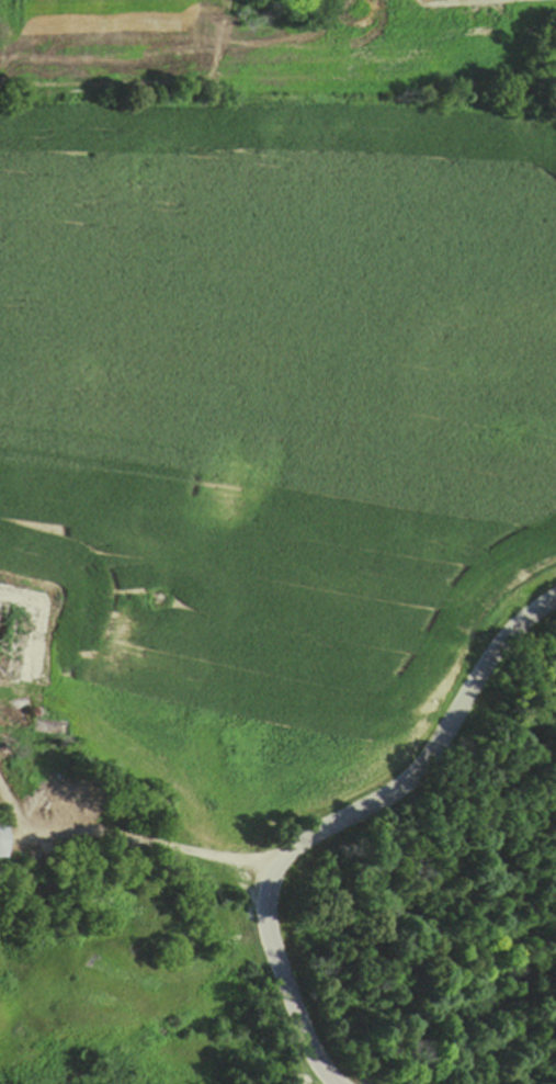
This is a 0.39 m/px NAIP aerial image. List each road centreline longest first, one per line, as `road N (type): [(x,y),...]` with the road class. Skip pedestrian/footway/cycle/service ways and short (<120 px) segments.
road 1 (tertiary): [(335,1083),(282,974),(270,900),(279,873),(304,845),(408,784),(490,665),(555,604)]

